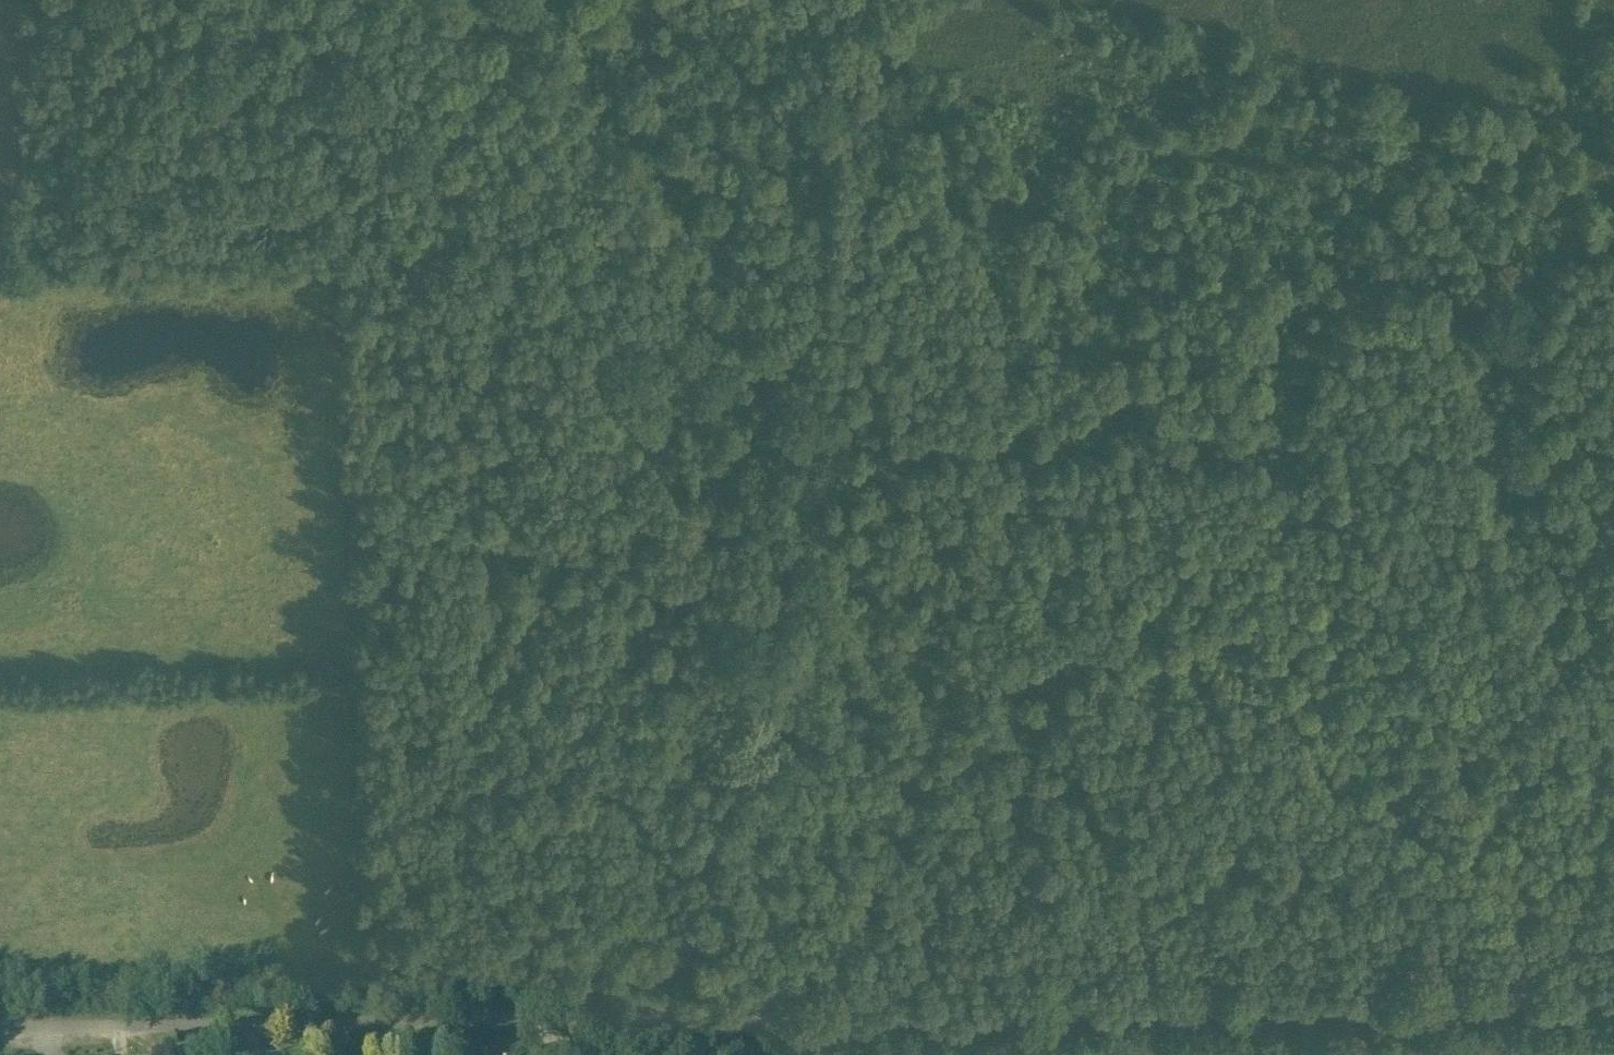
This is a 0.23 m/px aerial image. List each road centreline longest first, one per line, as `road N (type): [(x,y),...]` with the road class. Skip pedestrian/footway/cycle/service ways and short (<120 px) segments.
road 1 (unclassified): [(0,1027),(1613,997)]

